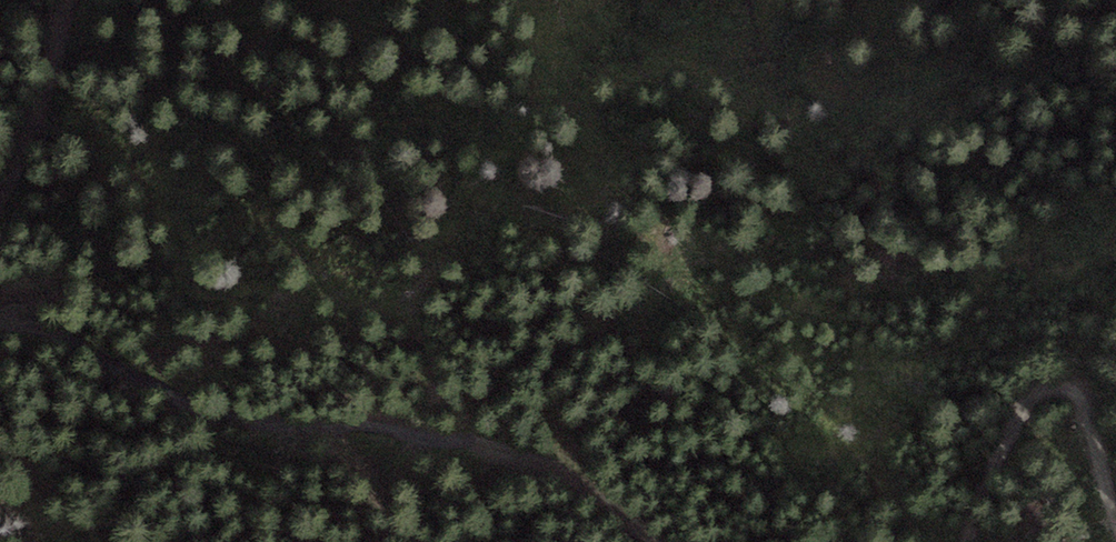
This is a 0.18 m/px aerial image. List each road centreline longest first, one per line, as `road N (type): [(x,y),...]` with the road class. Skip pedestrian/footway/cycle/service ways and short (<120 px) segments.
road 1 (track): [(0,323),(73,342),(227,419),(292,430),(372,428),(555,469),(661,541)]
road 2 (track): [(967,541),(1002,436),(1029,393),(1051,386),(1075,391),(1090,413),(1115,517)]
road 3 (track): [(72,0),(30,140),(0,196)]

